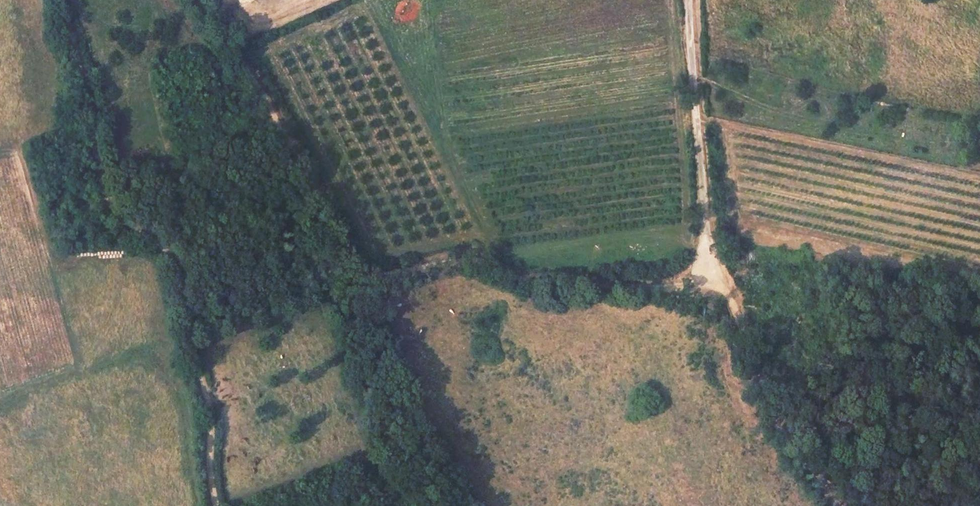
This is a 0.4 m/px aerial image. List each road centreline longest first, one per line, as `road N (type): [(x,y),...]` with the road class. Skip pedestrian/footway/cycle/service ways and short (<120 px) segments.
road 1 (track): [(381,269),(465,257),(593,279),(708,277),(845,505)]
road 2 (track): [(64,0),(104,201),(165,251),(178,273),(211,415),(215,505)]
road 3 (track): [(195,0),(249,71),(352,242),(381,269)]
road 4 (residential): [(689,0),(708,277)]

